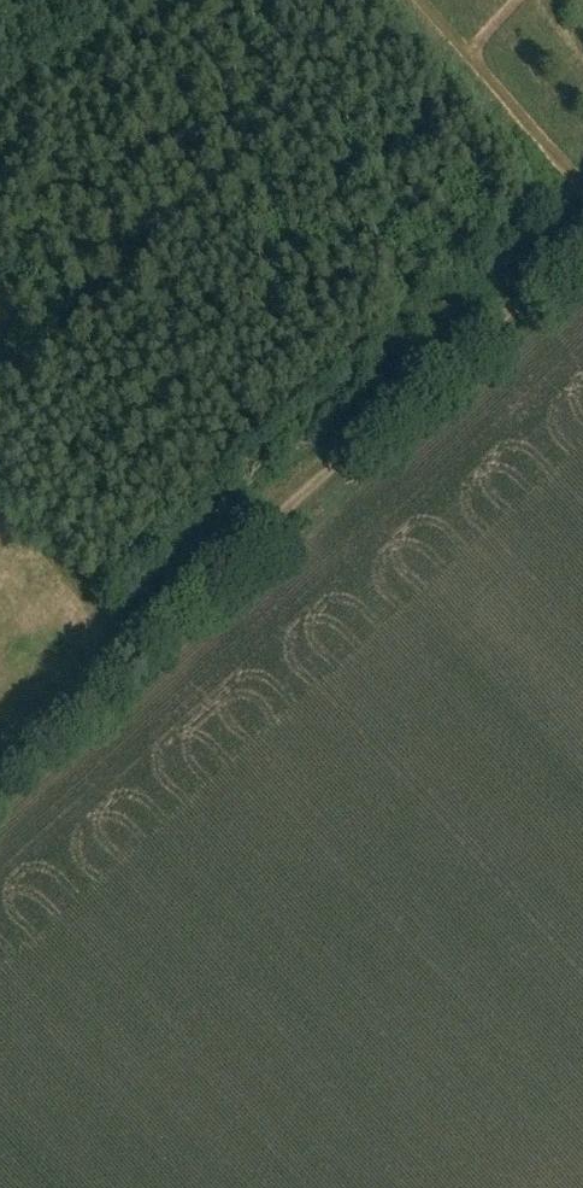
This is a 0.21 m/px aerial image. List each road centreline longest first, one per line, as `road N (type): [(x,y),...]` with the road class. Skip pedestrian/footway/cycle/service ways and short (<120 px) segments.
road 1 (track): [(0,769),(582,240)]
road 2 (track): [(401,0),(582,218)]

